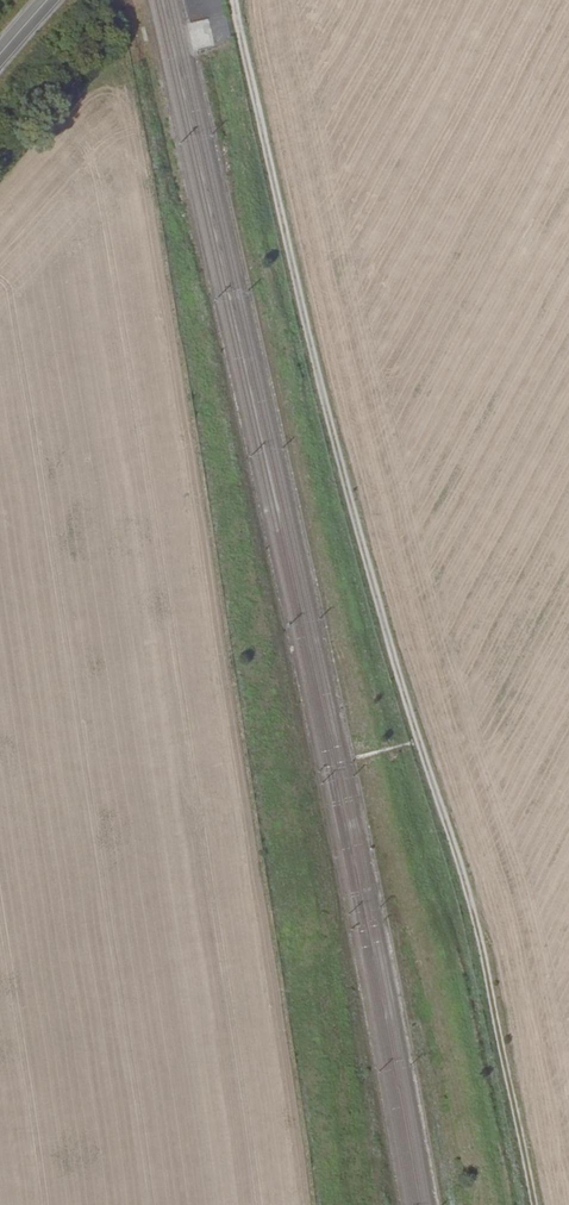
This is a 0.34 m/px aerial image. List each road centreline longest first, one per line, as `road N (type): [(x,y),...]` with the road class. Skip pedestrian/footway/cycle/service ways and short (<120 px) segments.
road 1 (track): [(535,1204),(478,919),(325,407),(235,0)]

